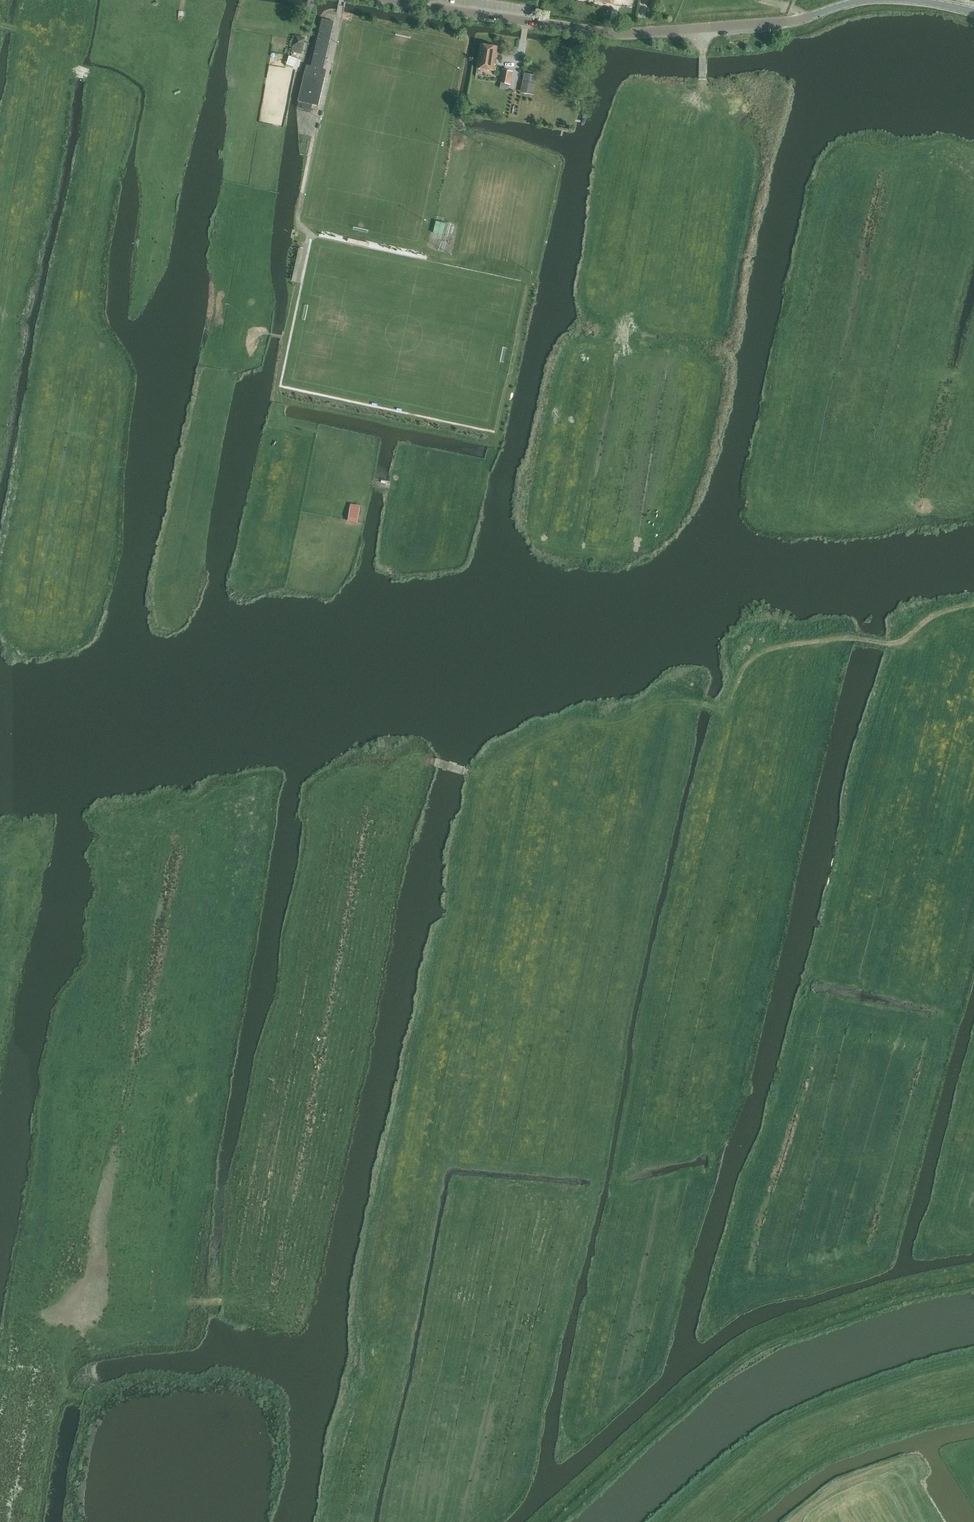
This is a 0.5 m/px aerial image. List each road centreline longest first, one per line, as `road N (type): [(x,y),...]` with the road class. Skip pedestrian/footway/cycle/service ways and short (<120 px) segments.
road 1 (track): [(467,771),(585,724),(617,727),(662,702),(723,709),(747,663),(768,652),(851,637),(901,644),(944,610),(973,606)]
road 2 (tertiary): [(873,0),(780,22),(662,32),(527,23),(389,0)]

